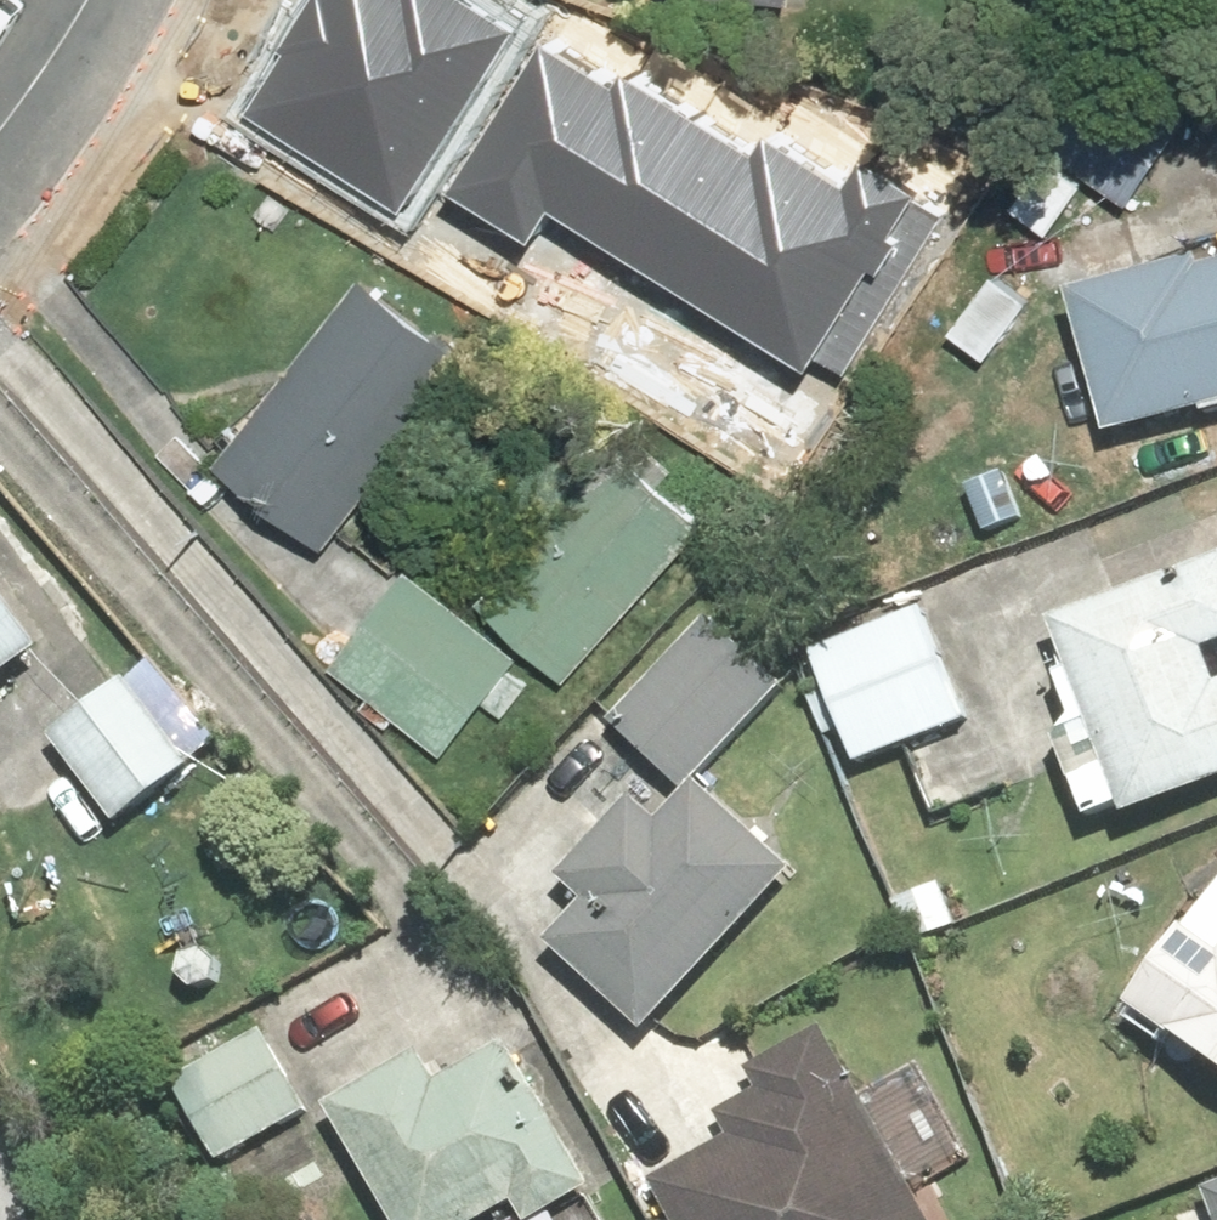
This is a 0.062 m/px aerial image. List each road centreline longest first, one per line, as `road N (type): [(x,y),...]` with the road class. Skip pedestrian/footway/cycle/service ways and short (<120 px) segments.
road 1 (residential): [(0,114),(86,0)]

